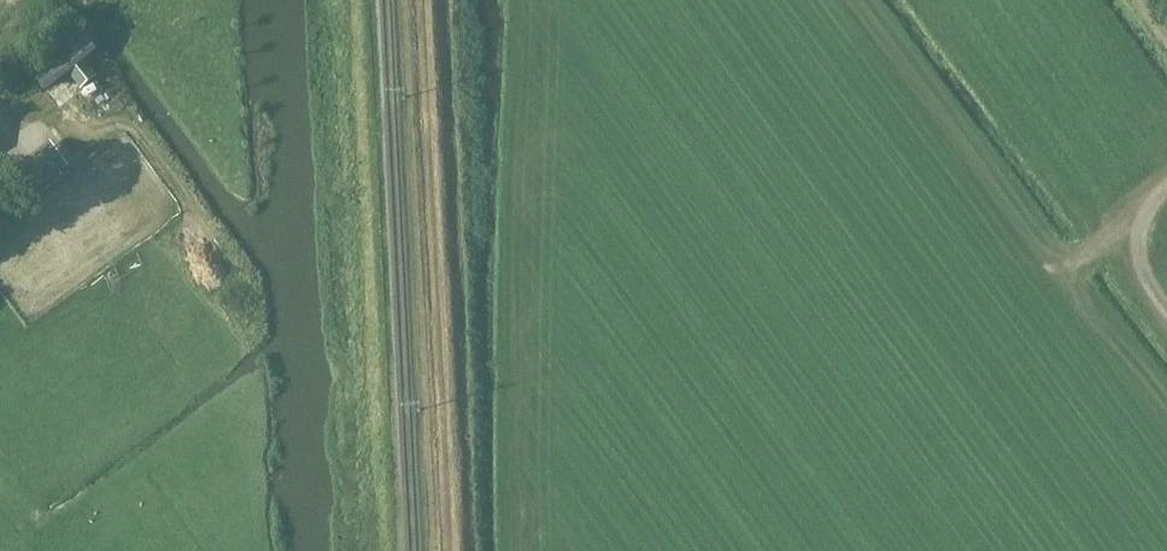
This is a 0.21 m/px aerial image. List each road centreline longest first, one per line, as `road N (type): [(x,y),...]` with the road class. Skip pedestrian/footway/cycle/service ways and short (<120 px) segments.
road 1 (track): [(446,550),(420,0)]

